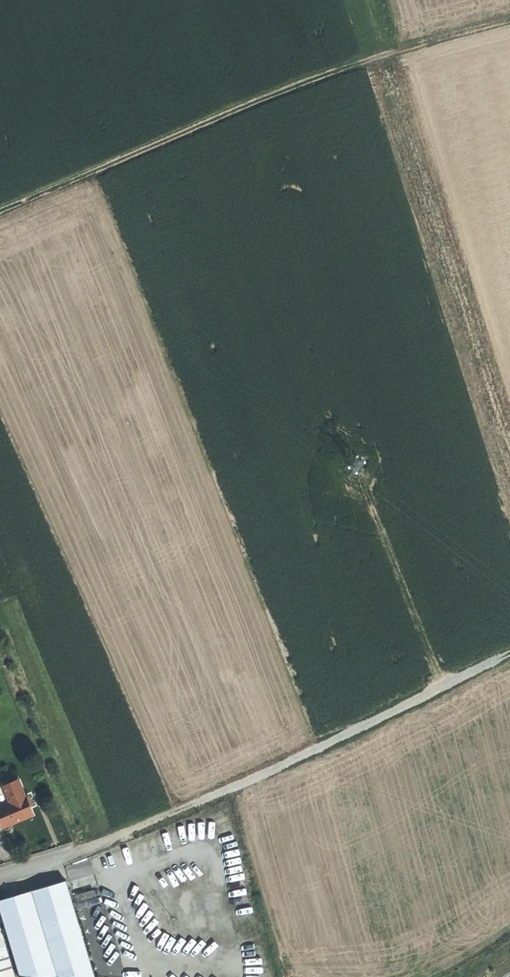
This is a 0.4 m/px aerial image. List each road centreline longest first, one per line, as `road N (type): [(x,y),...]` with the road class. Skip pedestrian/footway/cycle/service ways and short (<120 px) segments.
road 1 (track): [(0,210),(391,47),(509,19)]
road 2 (track): [(509,651),(316,751),(103,845)]

